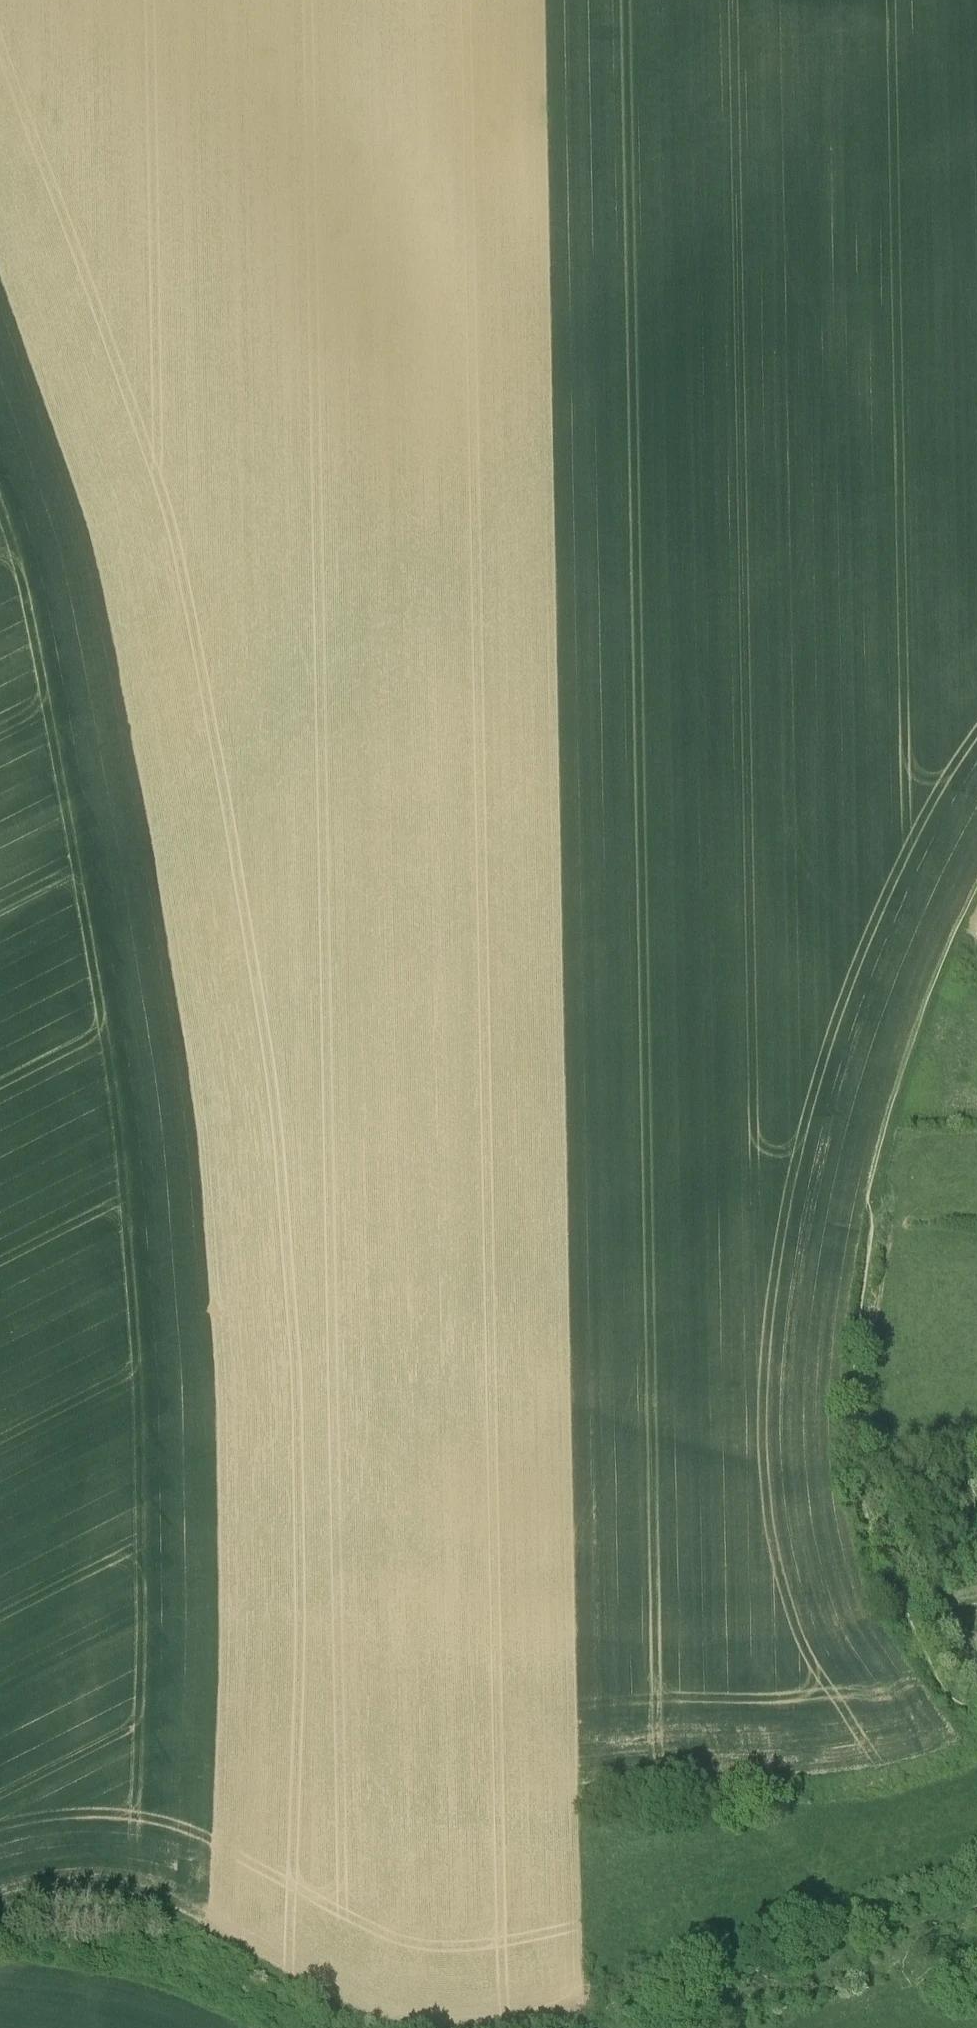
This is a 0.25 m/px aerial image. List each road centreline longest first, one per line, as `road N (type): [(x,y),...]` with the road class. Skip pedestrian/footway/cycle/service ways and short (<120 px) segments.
road 1 (track): [(885,1563),(863,1503),(853,1407),(868,1199)]
road 2 (track): [(976,1705),(943,1687),(885,1563)]

